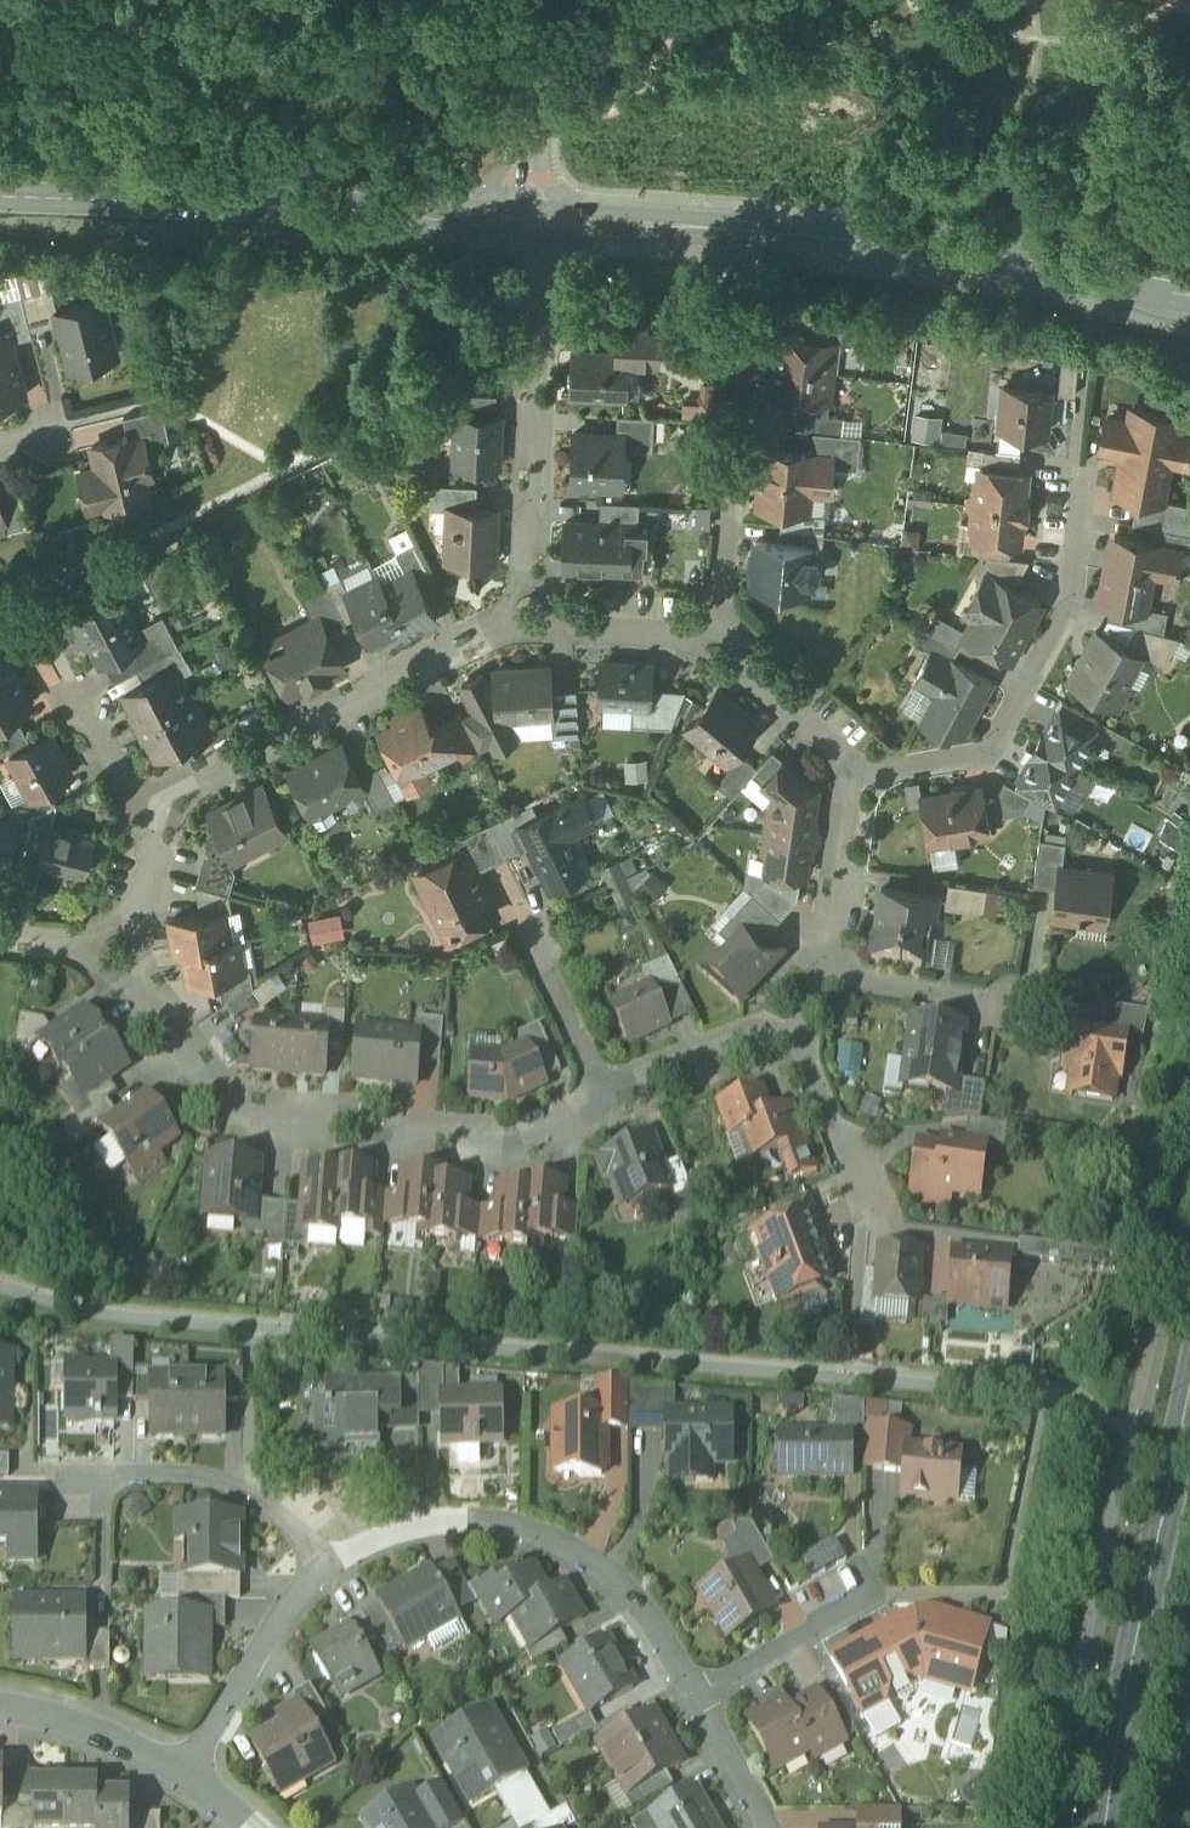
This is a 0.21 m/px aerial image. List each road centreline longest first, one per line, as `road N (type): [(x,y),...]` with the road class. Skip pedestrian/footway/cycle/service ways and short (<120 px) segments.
road 1 (secondary): [(537,221),(872,243),(1189,287)]
road 2 (residential): [(608,1102),(512,1138),(353,1135),(286,1123),(236,1106),(197,1074),(164,1033),(123,953)]
road 3 (secondary): [(0,198),(537,221)]
road 4 (residential): [(326,1569),(372,1538),(429,1524),(480,1522),(525,1534),(580,1562),(618,1596),(691,1697)]
road 5 (secondary): [(1189,1394),(1141,1603),(1105,1827)]
road 6 (residential): [(853,776),(990,755),(1069,604),(1081,484)]
road 7 (residential): [(523,622),(157,809)]
road 8 (residential): [(540,322),(523,622)]
road 9 (residential): [(326,1569),(271,1502),(241,1484),(180,1475),(66,1475)]
road 10 (residential): [(193,1775),(277,1627),(326,1569)]
road 11 (residential): [(537,221),(526,50),(531,0)]
road 12 (residential): [(691,1697),(849,1607),(885,1599)]
road 13 (residential): [(193,1775),(91,1732),(0,1716)]
road 14 (residential): [(709,636),(841,754),(853,776)]
road 15 (residential): [(791,1020),(692,1054),(608,1102)]
road 16 (residential): [(853,776),(819,972)]
road 17 (residential): [(819,972),(1015,1001)]
road 18 (residential): [(709,636),(721,597),(732,446)]
road 19 (residential): [(865,1197),(791,1020)]
road 20 (residential): [(523,622),(709,636)]
road 21 (residential): [(608,1102),(530,936)]
road 22 (residential): [(157,809),(65,665)]
road 23 (residential): [(691,1697),(771,1827)]
road 24 (residential): [(157,809),(123,953)]
road 25 (residential): [(123,953),(0,937)]

